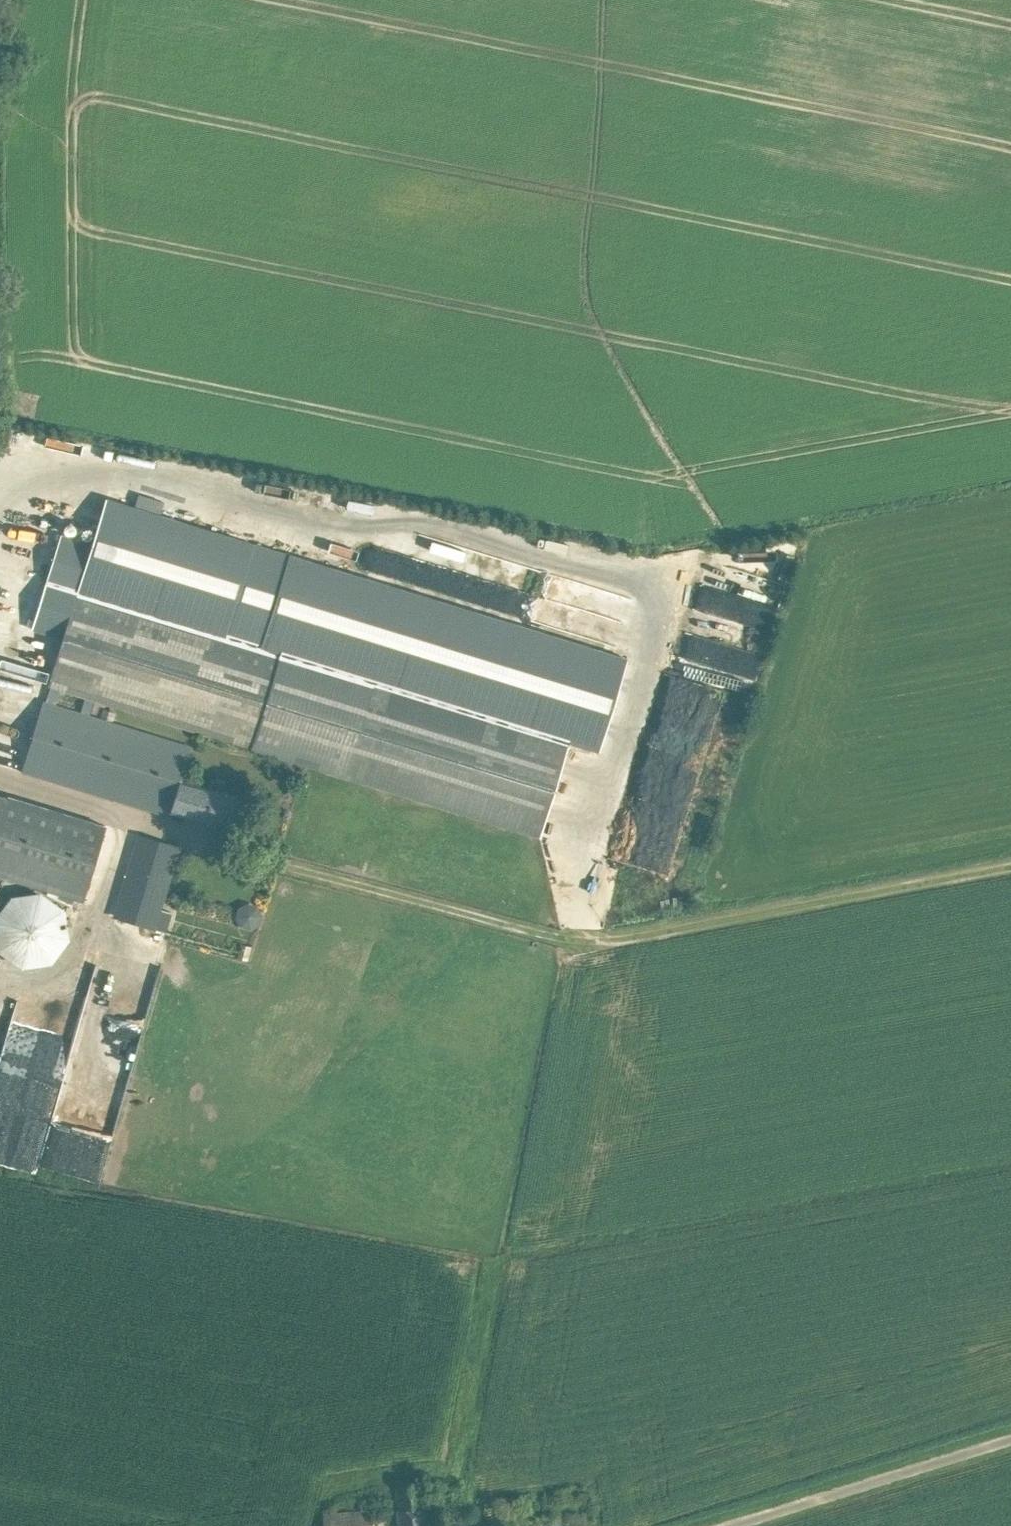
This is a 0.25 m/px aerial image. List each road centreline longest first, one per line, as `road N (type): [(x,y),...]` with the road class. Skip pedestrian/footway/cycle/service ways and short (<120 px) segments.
road 1 (track): [(1010,865),(607,940),(545,933),(277,864),(0,777)]

